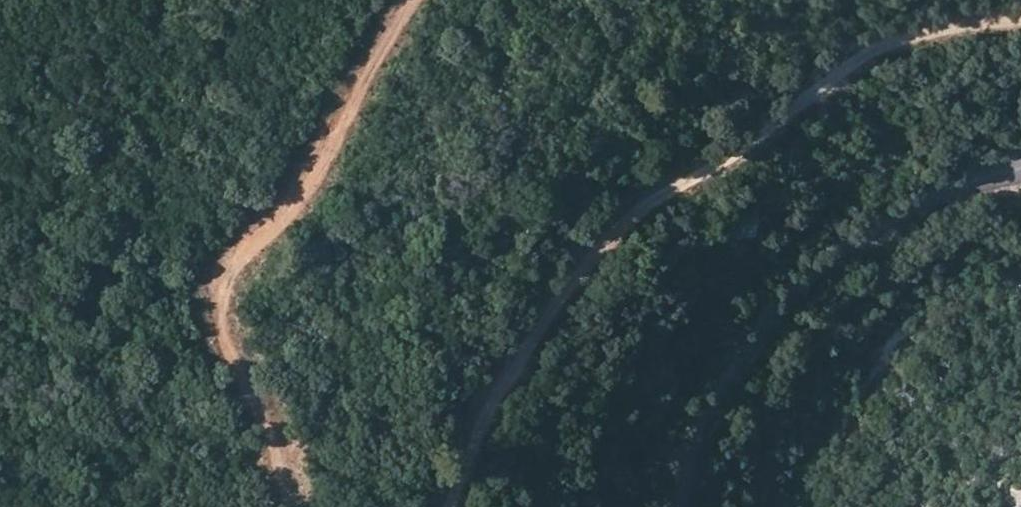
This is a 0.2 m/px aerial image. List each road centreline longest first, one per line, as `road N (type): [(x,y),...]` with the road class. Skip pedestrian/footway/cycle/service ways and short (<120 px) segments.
road 1 (track): [(1020,22),(902,50),(603,242),(465,452),(450,506)]
road 2 (track): [(410,0),(265,237),(223,273),(222,332),(296,506)]
road 3 (unclassified): [(683,506),(685,469),(727,376),(804,276),(932,190),(1020,174)]

